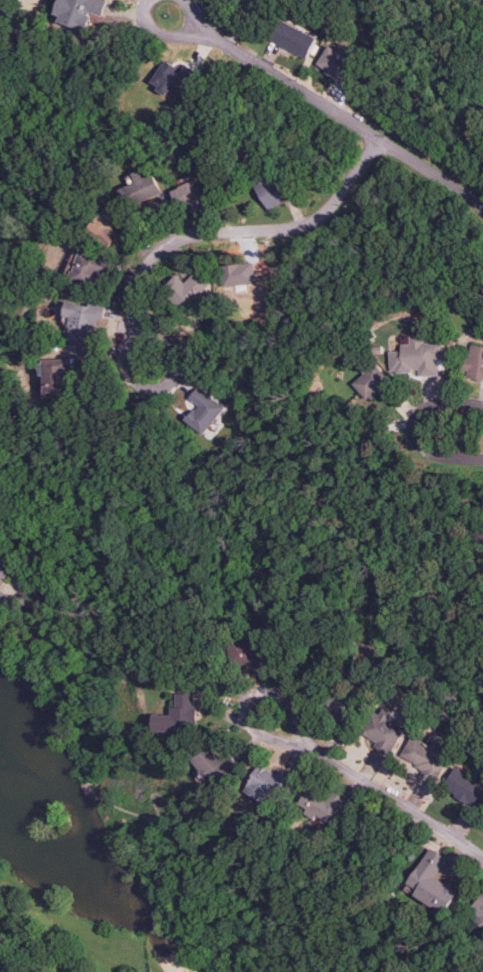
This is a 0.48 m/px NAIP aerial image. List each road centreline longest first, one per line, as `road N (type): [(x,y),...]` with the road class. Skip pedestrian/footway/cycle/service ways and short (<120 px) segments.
road 1 (residential): [(152,357),(130,325),(135,290),(165,249),(193,237),(293,228),(332,210),(379,139)]
road 2 (residential): [(482,206),(172,16)]
road 3 (residential): [(482,856),(272,714)]
road 4 (residential): [(482,461),(422,448),(411,428),(424,409),(447,401),(482,407)]

